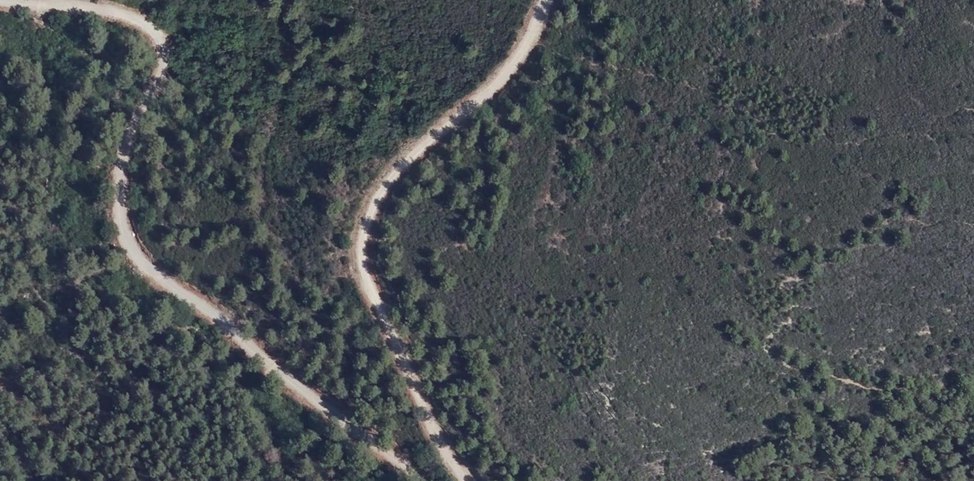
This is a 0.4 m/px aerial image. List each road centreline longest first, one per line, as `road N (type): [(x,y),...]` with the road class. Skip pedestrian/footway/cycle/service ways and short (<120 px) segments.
road 1 (track): [(423,480),(146,268),(127,238),(123,149),(163,65),(158,38),(115,10),(22,0)]
road 2 (track): [(547,0),(511,70),(394,177),(366,223),(364,267),(438,437),(468,480)]

